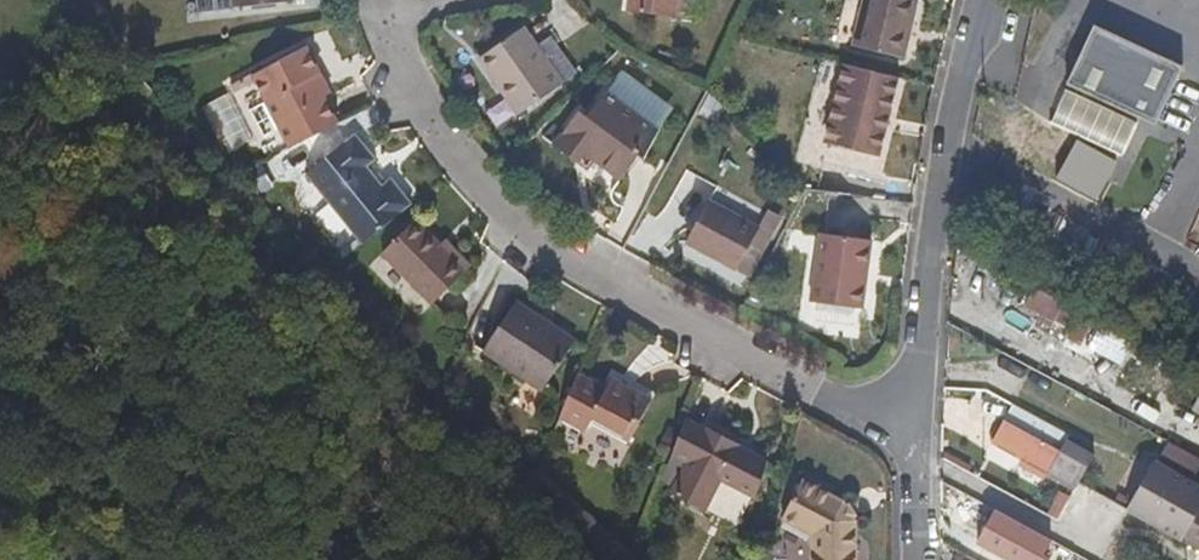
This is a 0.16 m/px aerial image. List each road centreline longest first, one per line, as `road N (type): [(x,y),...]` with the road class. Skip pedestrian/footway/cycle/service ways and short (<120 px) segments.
road 1 (residential): [(382,0),(415,87),(451,144),(492,196),(543,238),(850,414),(922,411)]
road 2 (residential): [(991,0),(968,82),(922,411)]
road 3 (residential): [(922,411),(920,559)]

